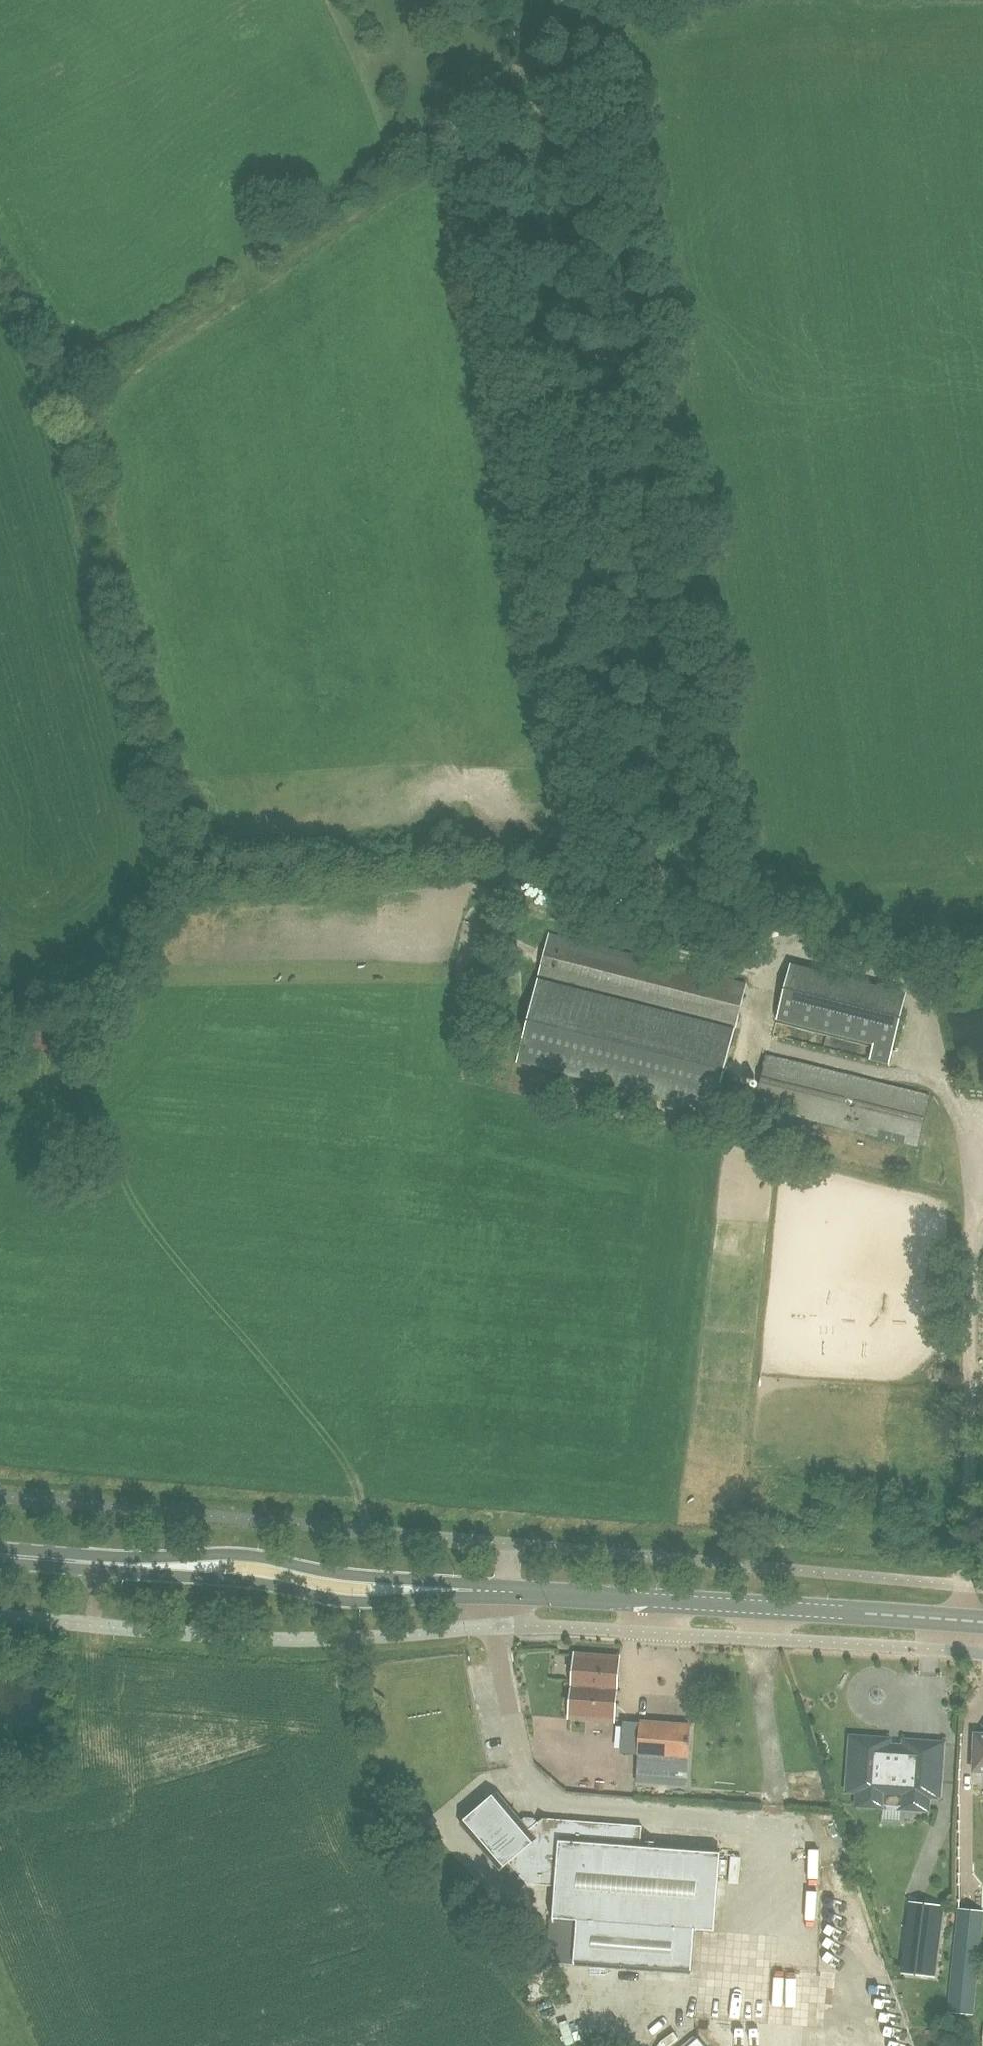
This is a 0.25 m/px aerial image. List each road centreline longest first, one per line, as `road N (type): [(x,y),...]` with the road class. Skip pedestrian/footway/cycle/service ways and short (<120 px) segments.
road 1 (primary): [(982,1622),(502,1591)]
road 2 (primary): [(502,1591),(319,1571),(248,1554),(82,1563)]
road 3 (primary): [(82,1563),(350,1601),(502,1591)]

